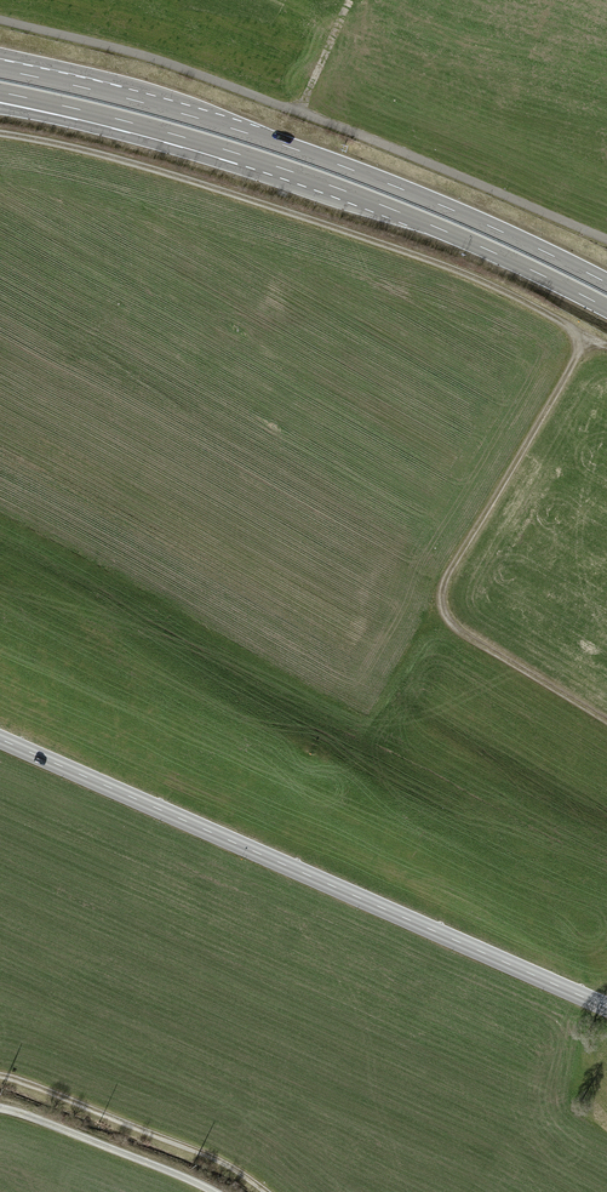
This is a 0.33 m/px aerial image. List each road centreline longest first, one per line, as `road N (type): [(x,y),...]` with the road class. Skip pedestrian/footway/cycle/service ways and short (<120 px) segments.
road 1 (track): [(606,718),(464,633),(448,611),(445,589),(578,354),(571,329),(504,292),(396,248),(169,174),(0,133)]
road 2 (tertiary): [(0,739),(606,1008)]
road 3 (track): [(0,18),(196,70),(298,106),(606,240)]
road 4 (trunk): [(606,283),(431,201),(296,149),(0,69)]
road 5 (trunk): [(41,100),(347,191),(606,308)]
road 6 (track): [(0,1076),(213,1158),(266,1191)]
road 7 (track): [(214,1191),(0,1108)]

